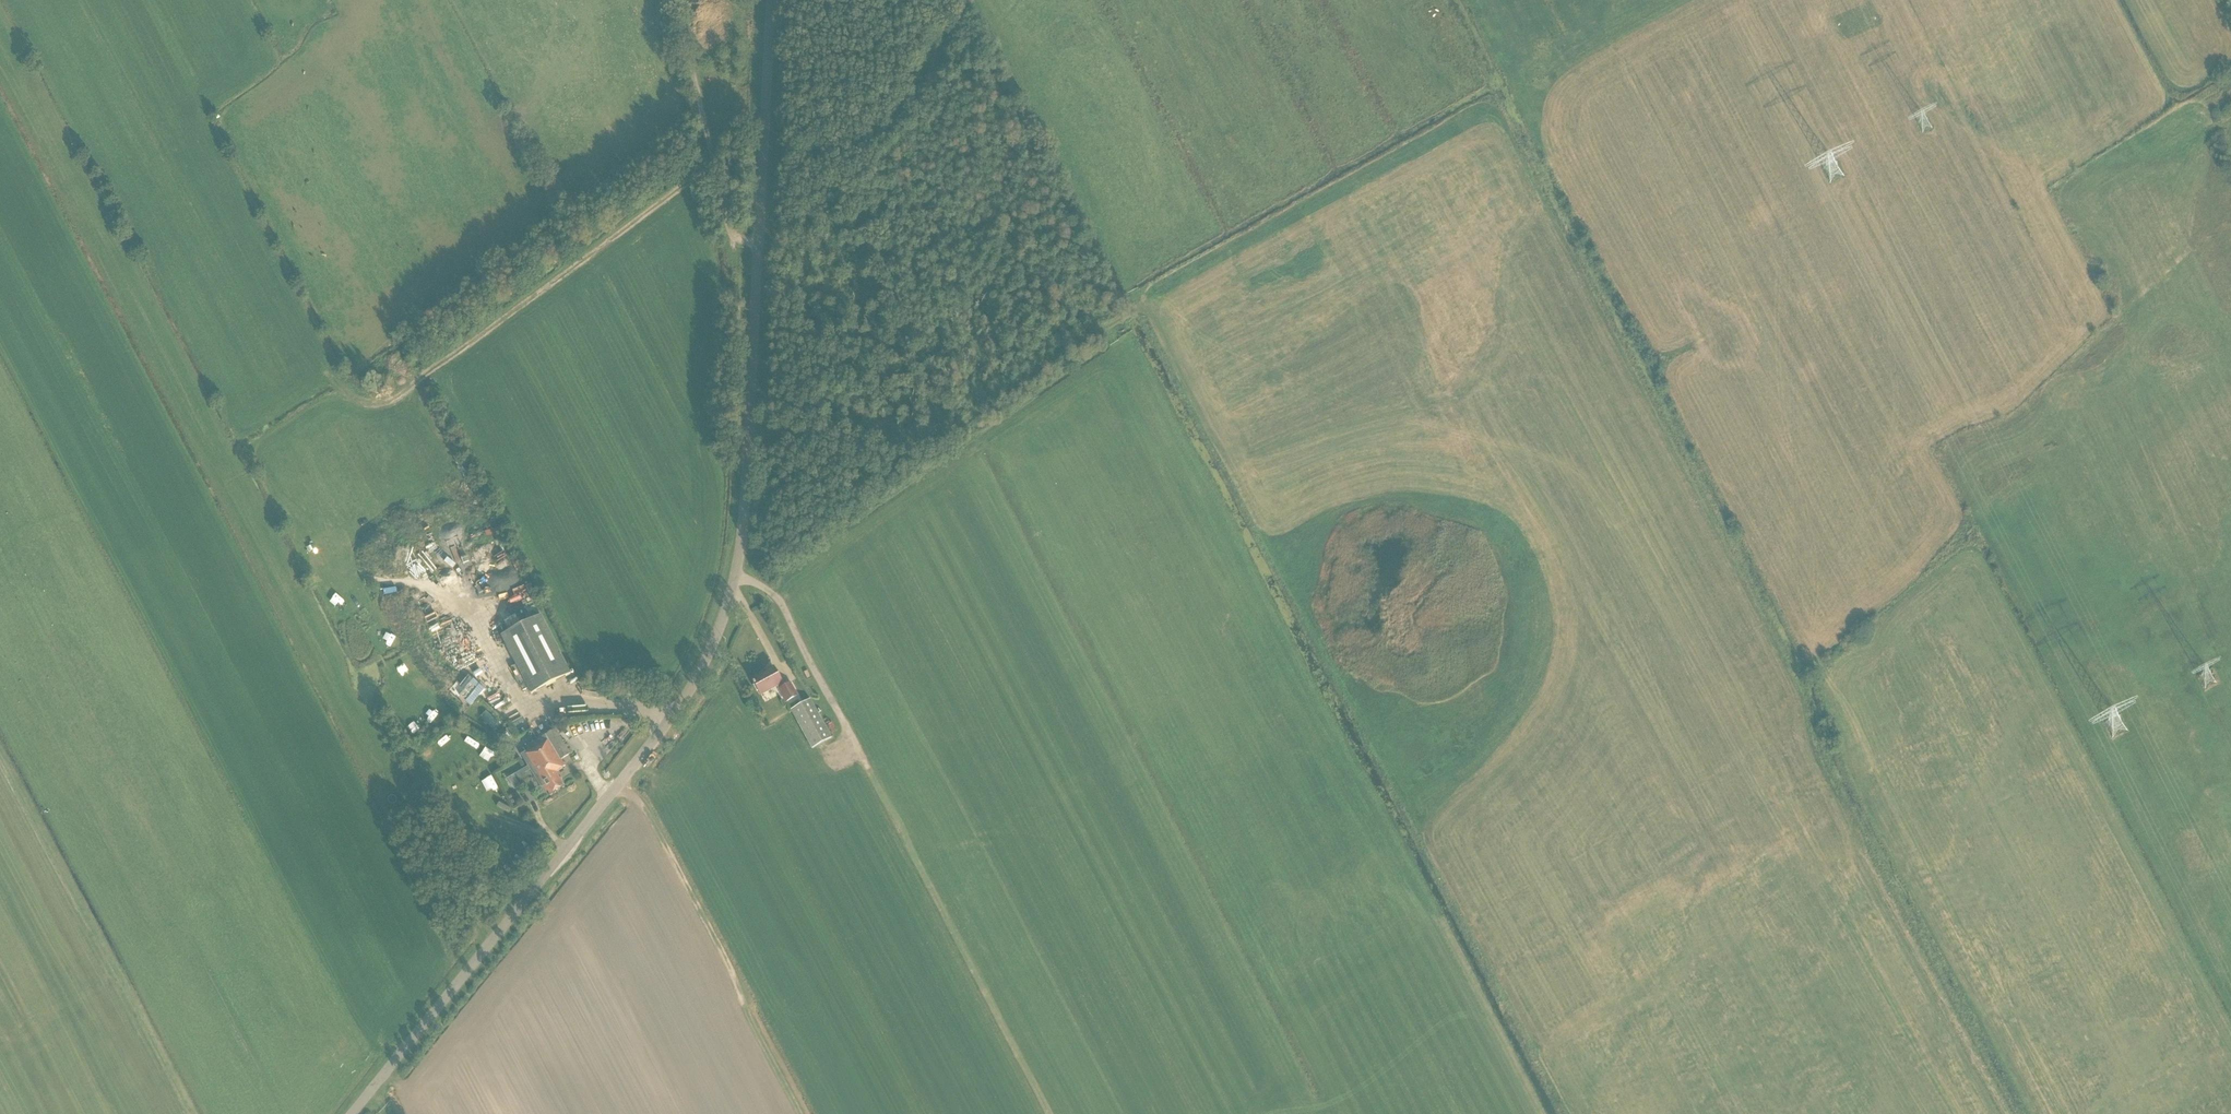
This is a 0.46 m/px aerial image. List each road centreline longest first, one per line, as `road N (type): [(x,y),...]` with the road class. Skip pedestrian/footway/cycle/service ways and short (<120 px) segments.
road 1 (tertiary): [(353,1113),(627,778),(684,696),(718,629),(743,521),(755,243)]
road 2 (track): [(1129,314),(905,454),(832,428),(749,431)]
road 3 (unclassified): [(755,243),(731,241),(719,222),(683,0)]
road 4 (tertiary): [(755,243),(771,0)]

